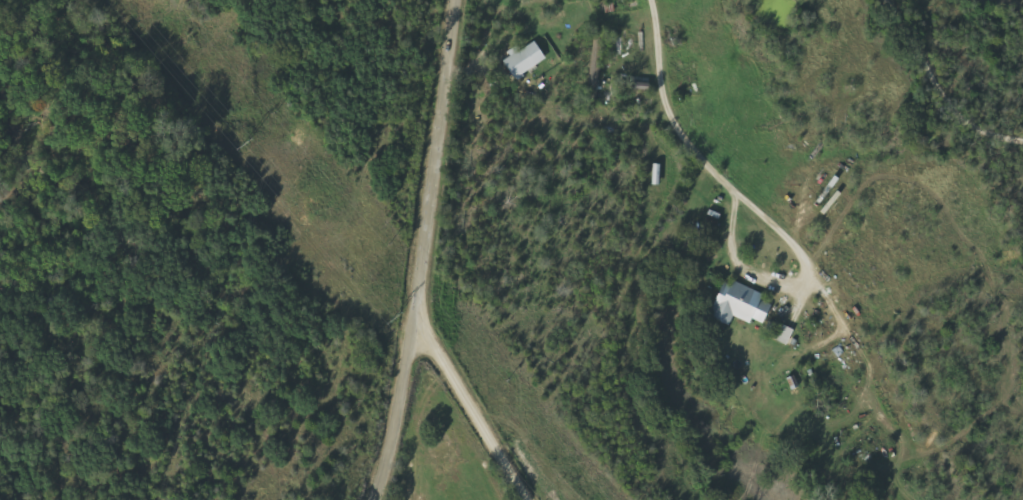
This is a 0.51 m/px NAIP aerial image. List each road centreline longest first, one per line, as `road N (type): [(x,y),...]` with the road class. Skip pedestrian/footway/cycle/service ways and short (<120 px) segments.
road 1 (residential): [(374,499),(419,321),(455,0)]
road 2 (residential): [(523,499),(419,321)]

